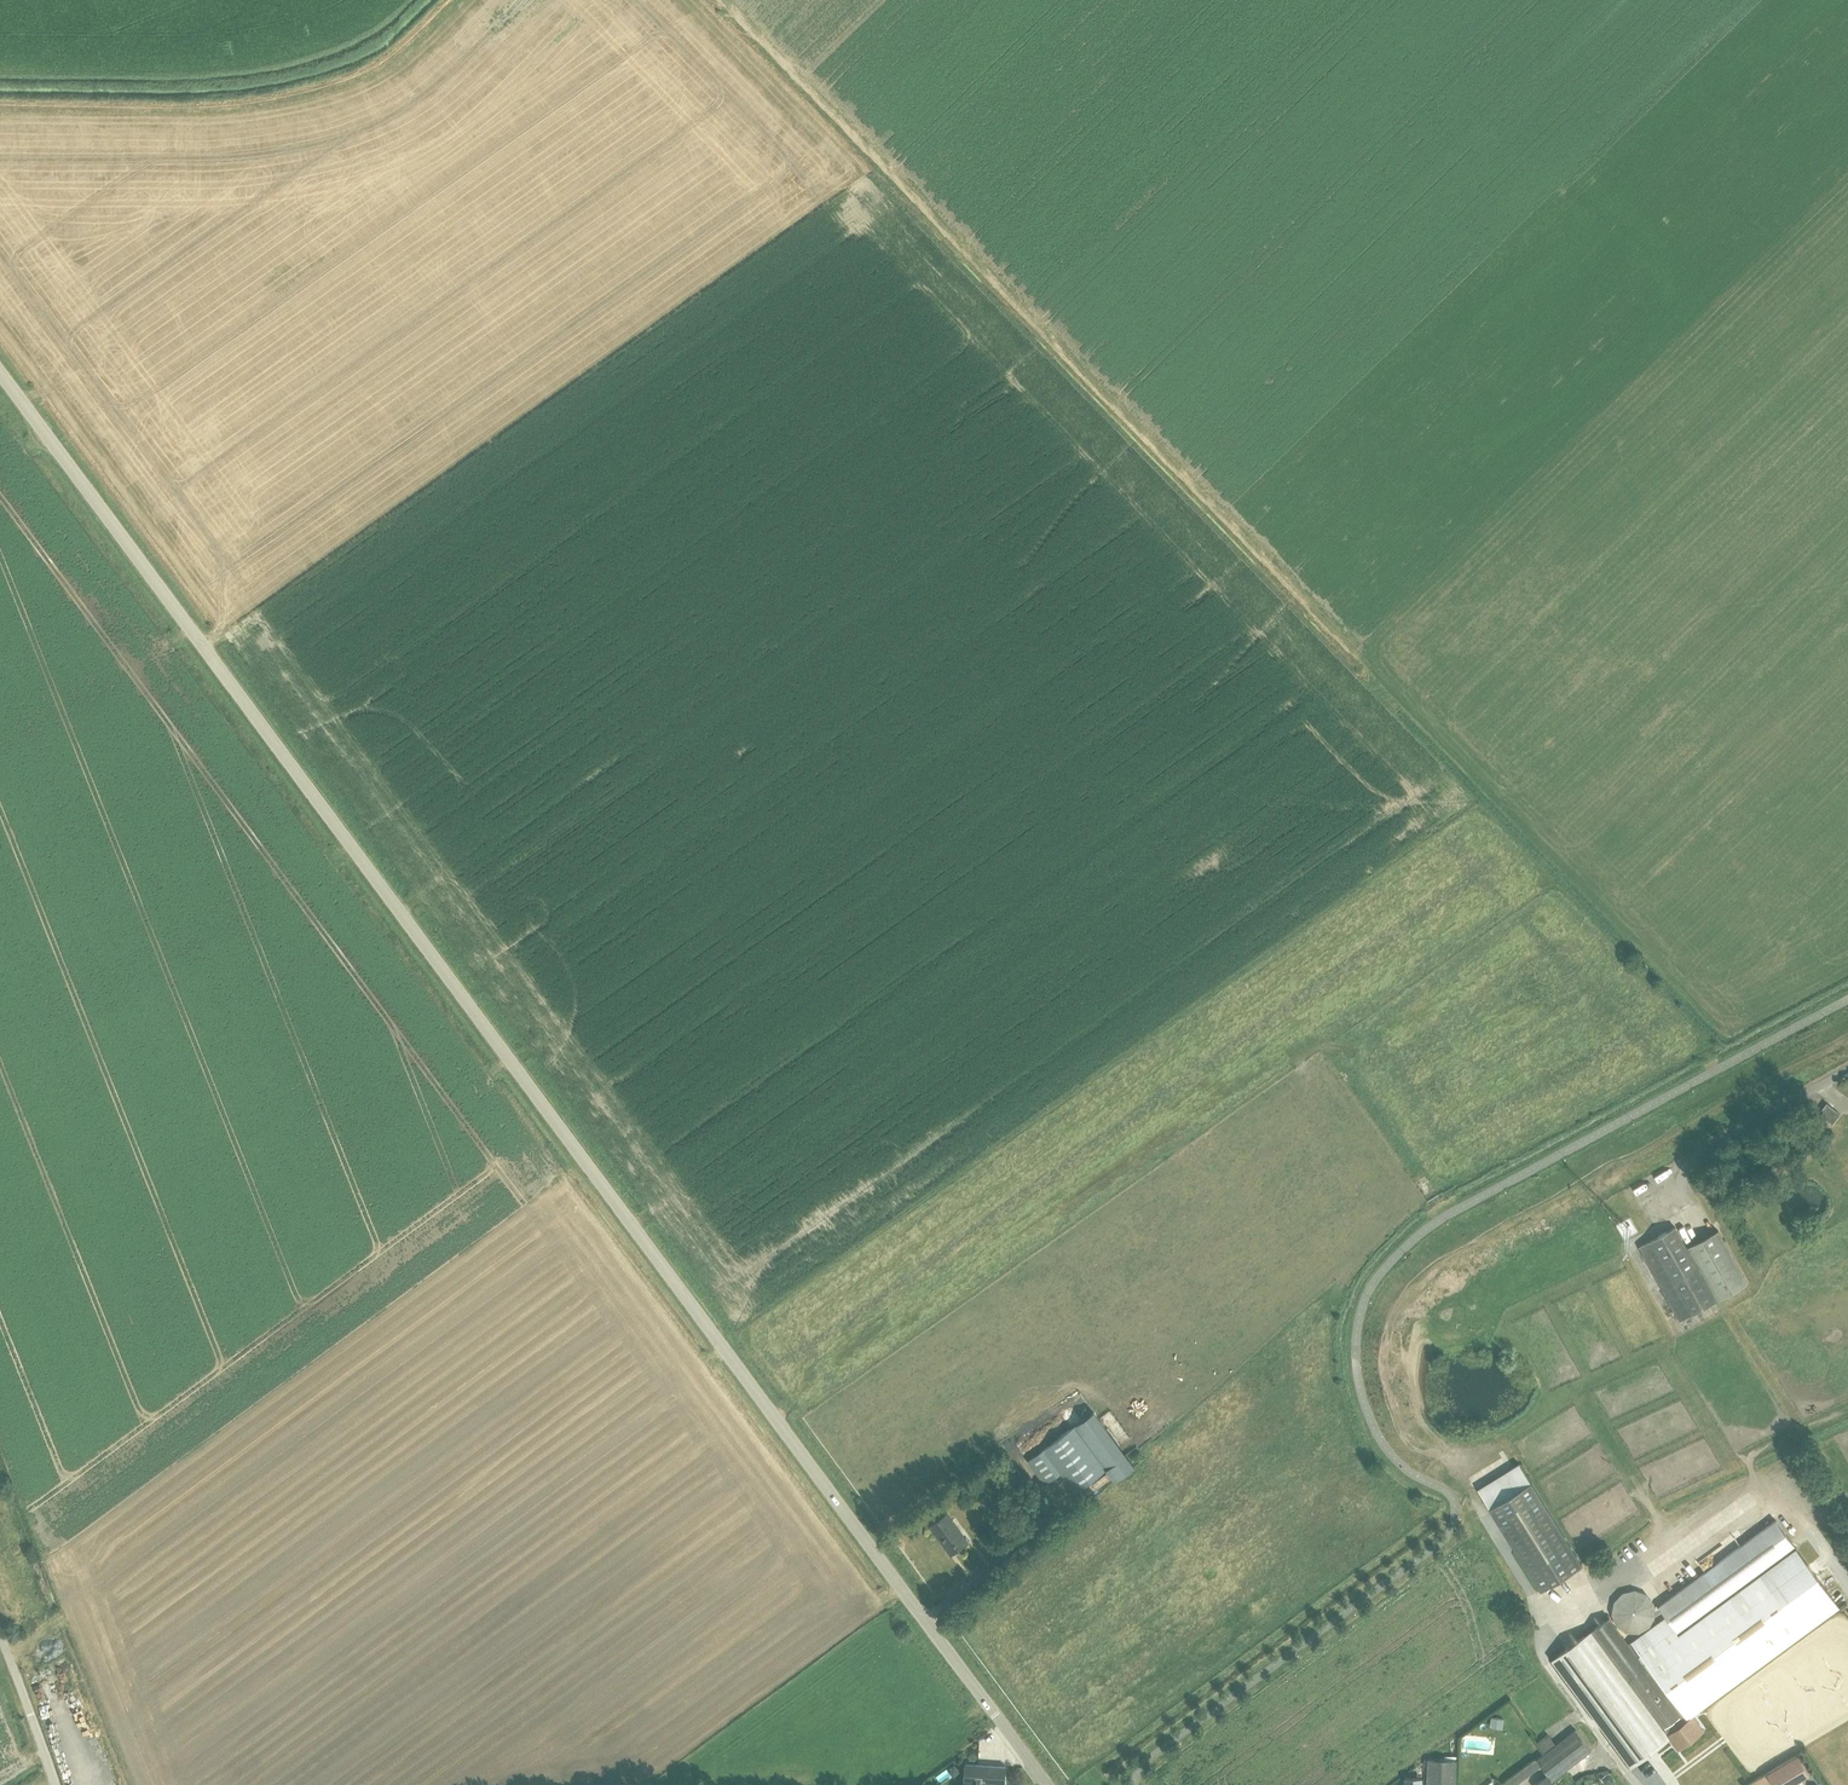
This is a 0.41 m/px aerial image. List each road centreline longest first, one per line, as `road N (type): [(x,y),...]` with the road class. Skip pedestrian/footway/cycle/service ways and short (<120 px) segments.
road 1 (tertiary): [(1047,1784),(0,374)]
road 2 (unclassified): [(55,1784),(0,1635)]

